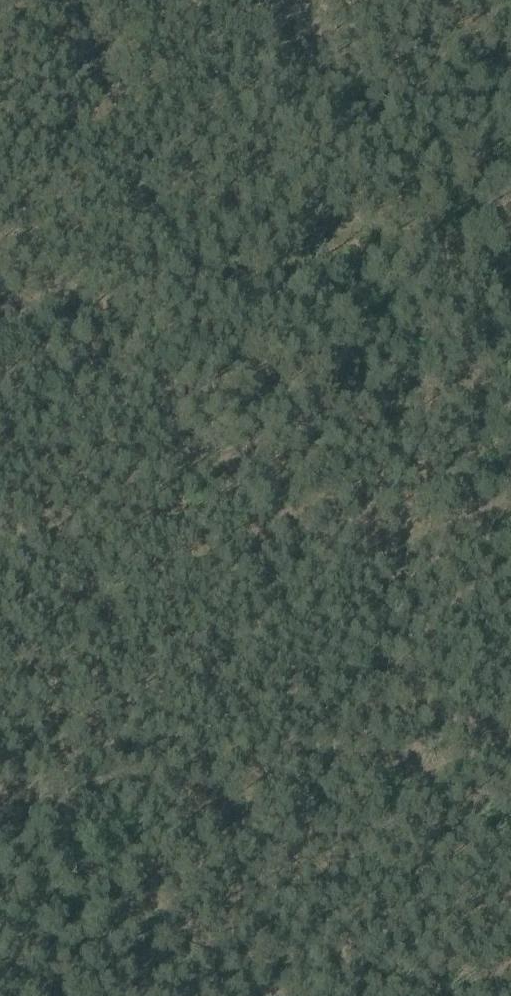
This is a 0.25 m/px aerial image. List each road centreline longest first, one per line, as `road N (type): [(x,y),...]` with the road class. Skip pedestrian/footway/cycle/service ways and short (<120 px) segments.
road 1 (track): [(245,995),(436,913),(510,905)]

